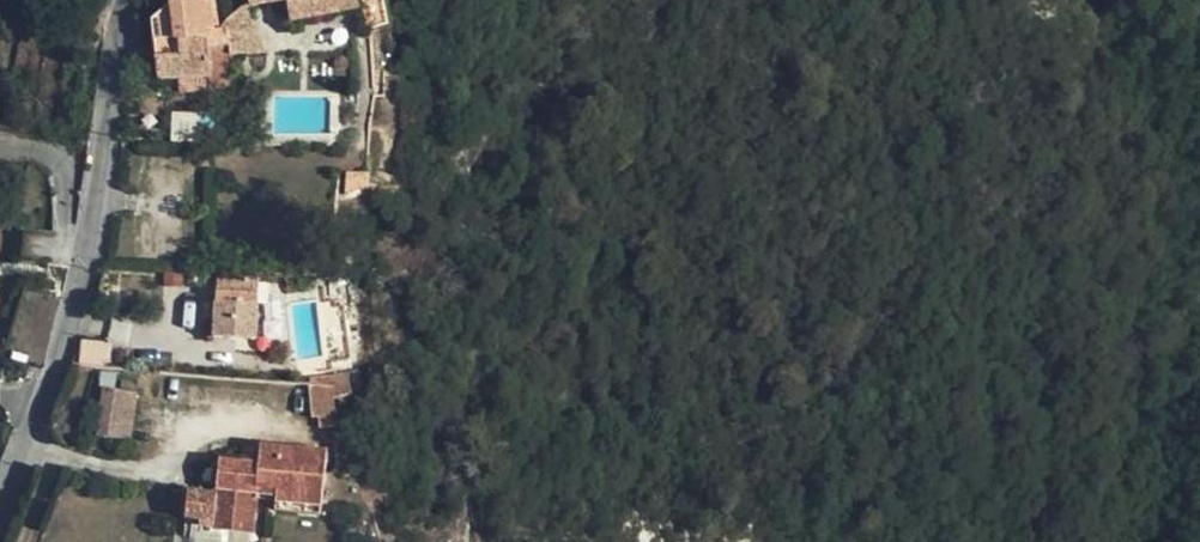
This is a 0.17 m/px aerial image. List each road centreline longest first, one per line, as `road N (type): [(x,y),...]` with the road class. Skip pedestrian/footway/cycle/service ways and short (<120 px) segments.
road 1 (residential): [(0,510),(69,334),(91,241),(126,0)]

